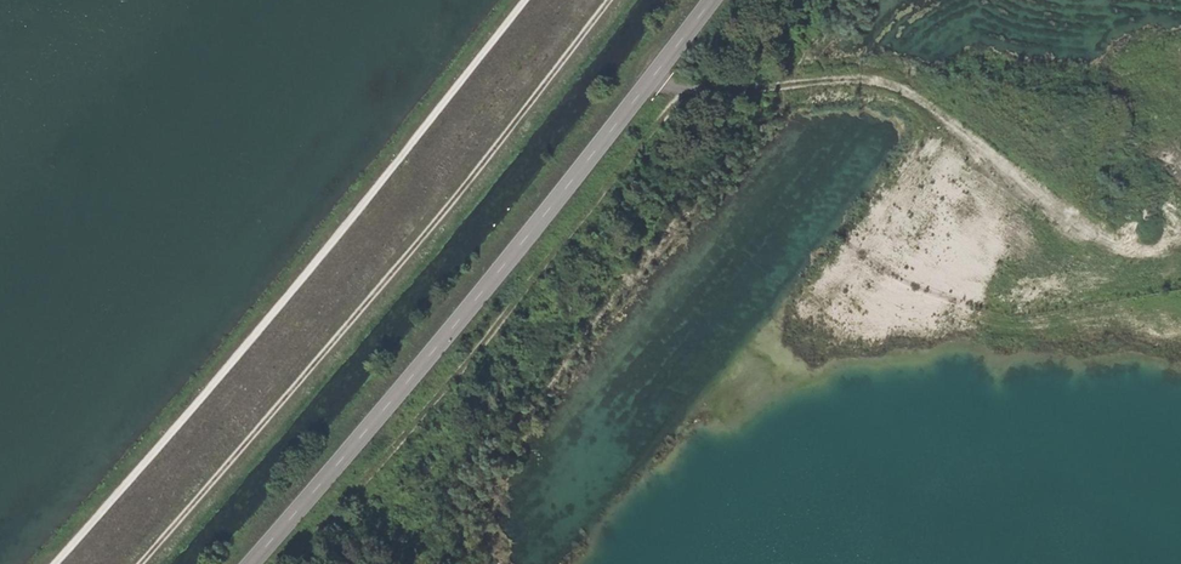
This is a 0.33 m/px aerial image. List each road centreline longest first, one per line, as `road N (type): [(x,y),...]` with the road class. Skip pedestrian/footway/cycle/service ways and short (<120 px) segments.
road 1 (track): [(533,0),(164,445),(55,563)]
road 2 (track): [(606,0),(359,314),(134,563)]
road 3 (tertiary): [(712,0),(620,120),(243,563)]
road 4 (track): [(1180,229),(895,94),(652,79)]

